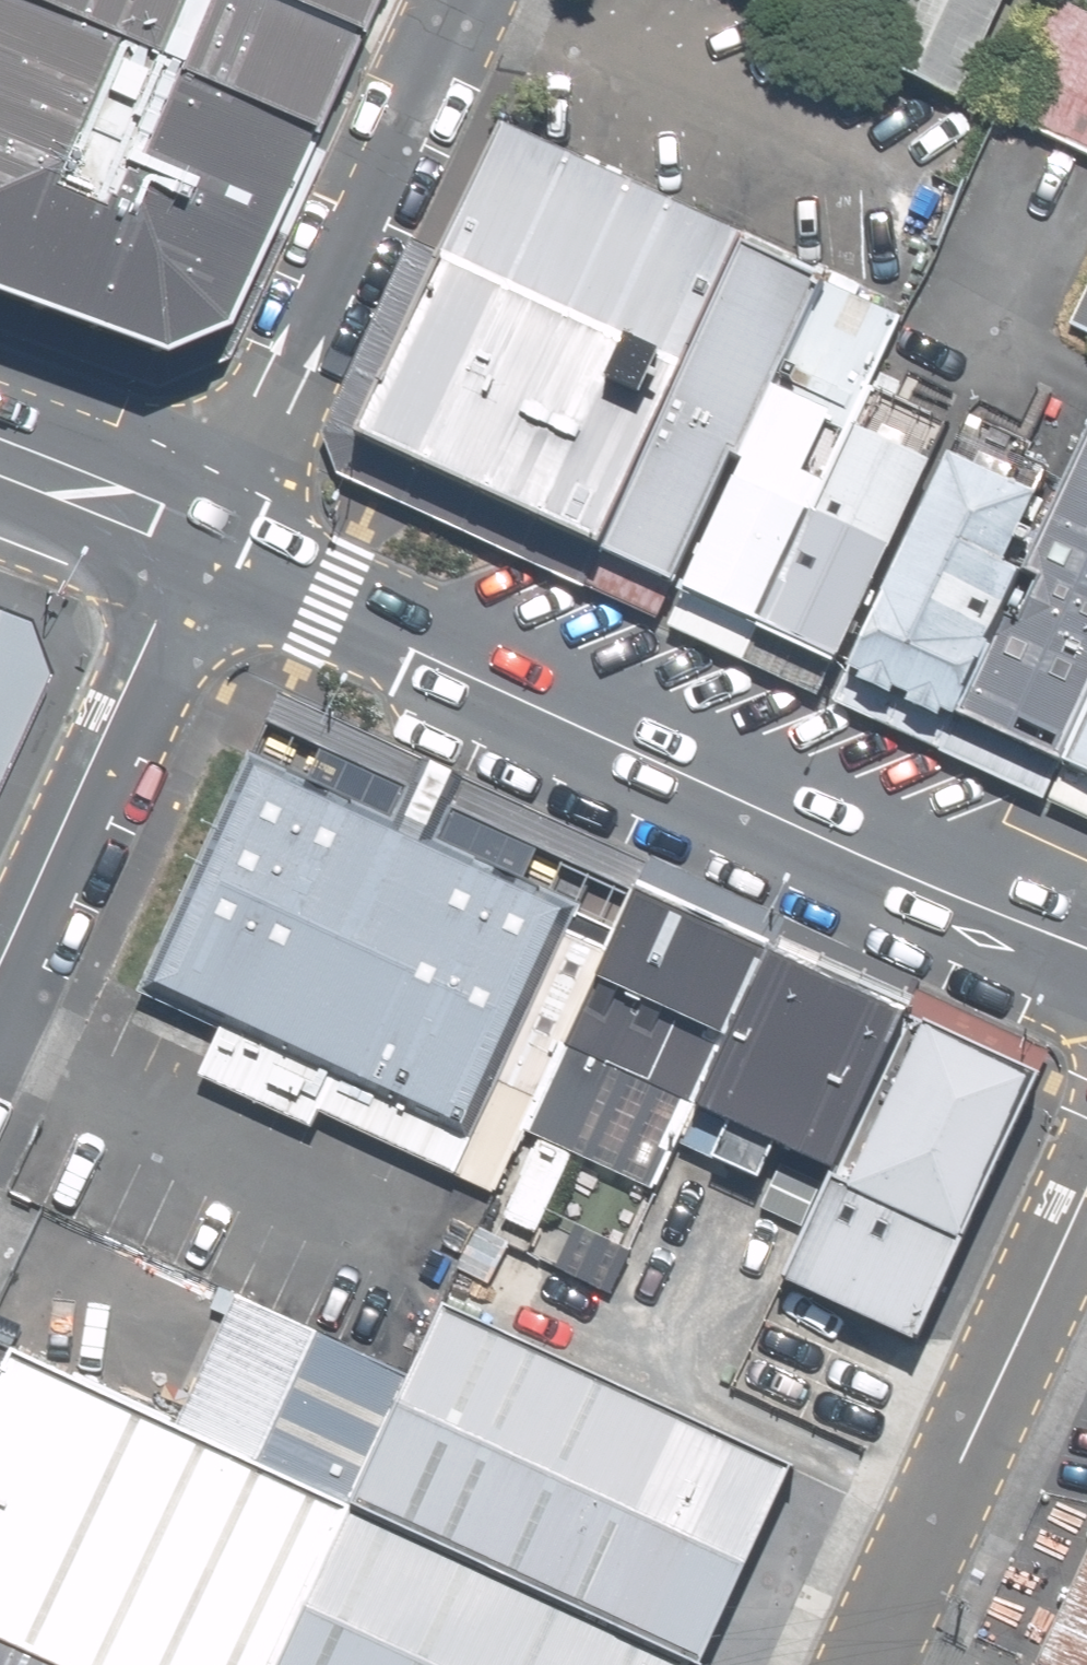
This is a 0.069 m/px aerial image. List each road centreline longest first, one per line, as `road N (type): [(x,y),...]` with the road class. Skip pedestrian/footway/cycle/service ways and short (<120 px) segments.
road 1 (secondary): [(196,536),(1086,944)]
road 2 (unclassified): [(196,536),(459,0)]
road 3 (unclassified): [(1086,1188),(865,1664)]
road 4 (tertiary): [(0,960),(196,536)]
road 5 (secondary): [(0,457),(196,536)]

